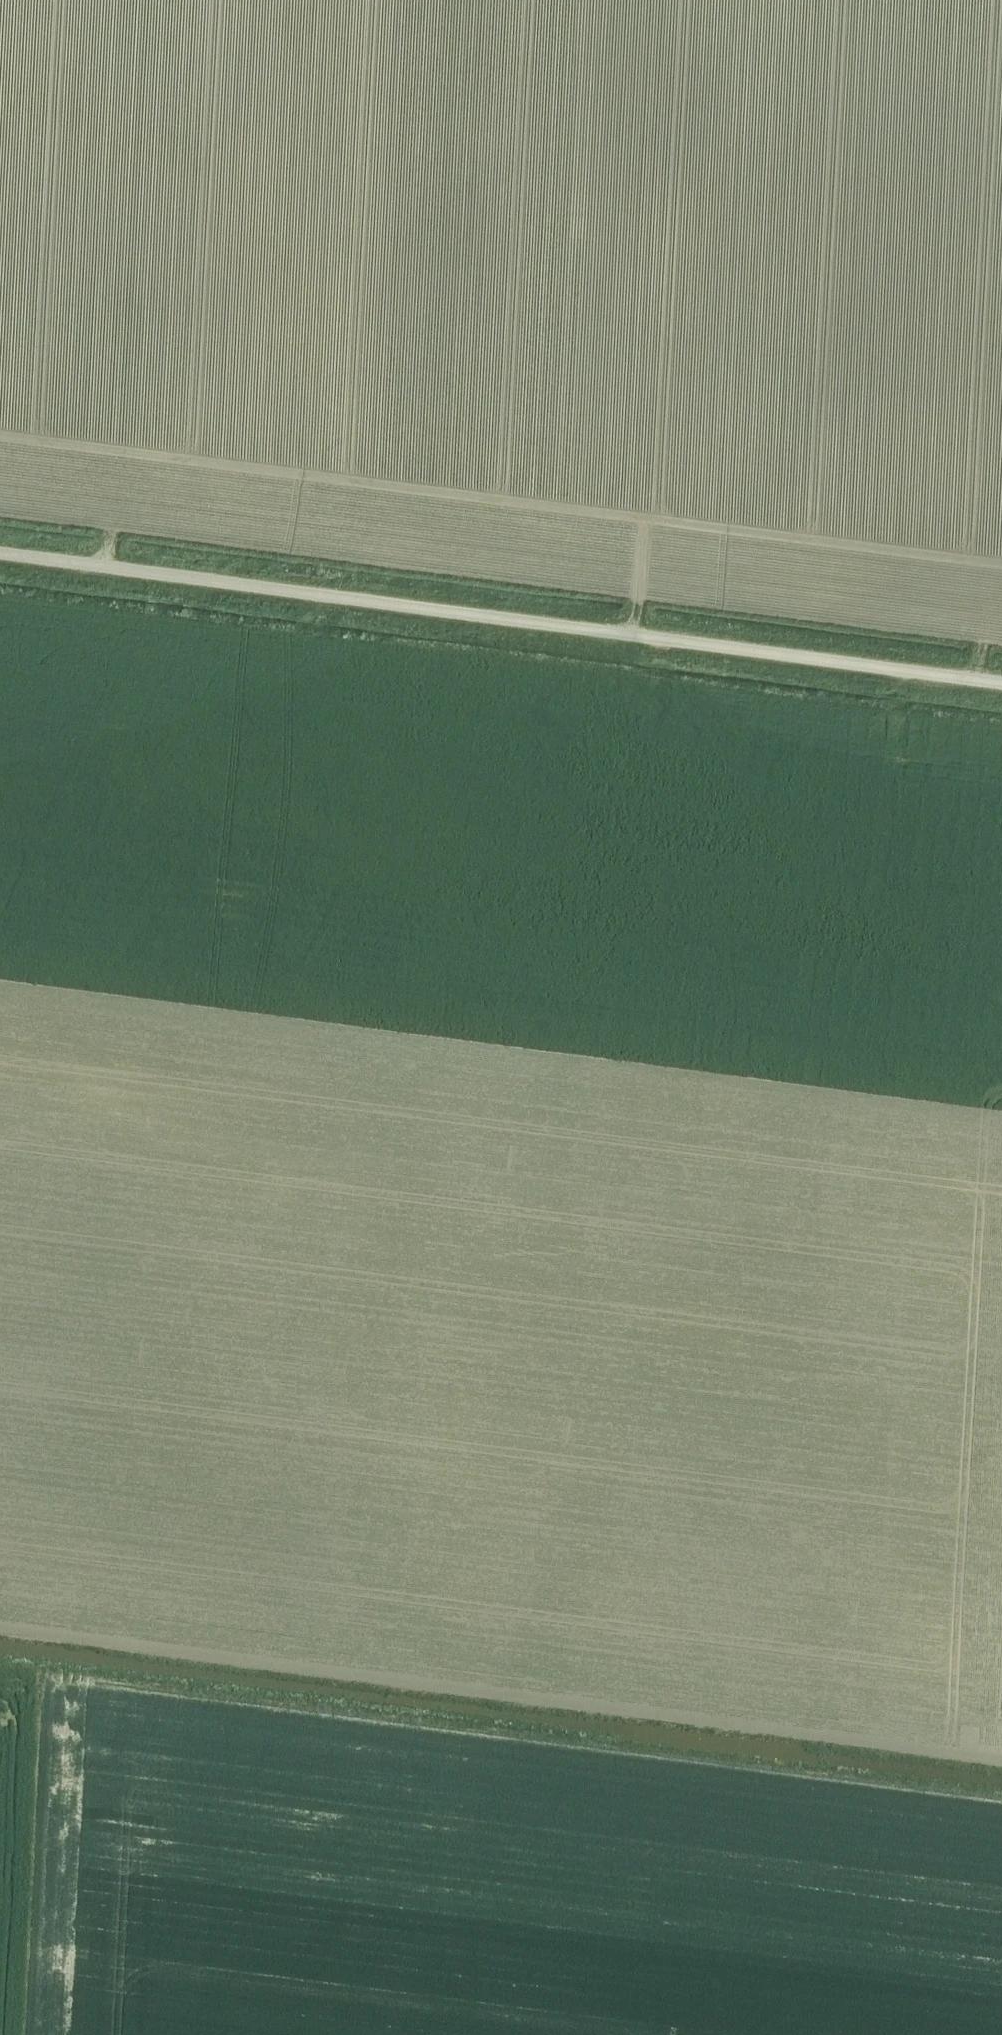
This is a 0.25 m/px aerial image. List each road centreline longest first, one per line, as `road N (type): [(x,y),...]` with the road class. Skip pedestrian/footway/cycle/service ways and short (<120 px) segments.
road 1 (unclassified): [(1001,682),(0,551)]

